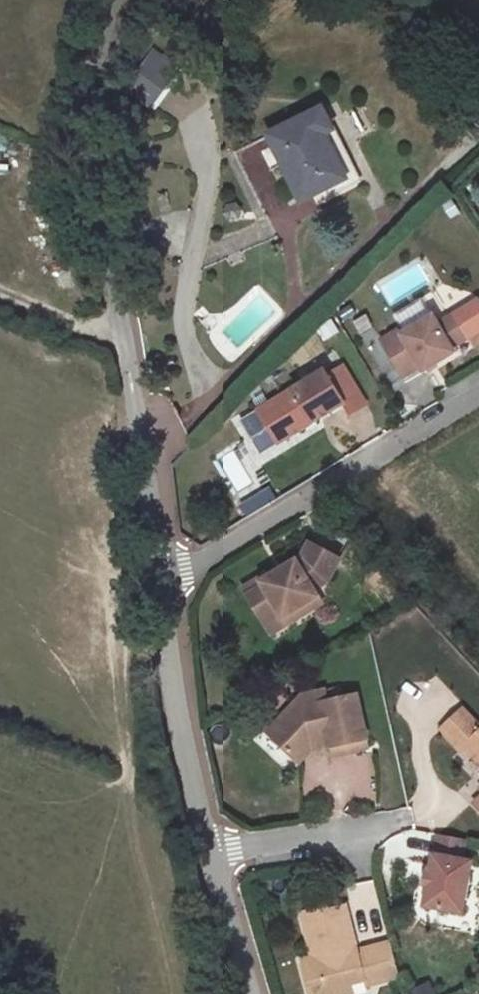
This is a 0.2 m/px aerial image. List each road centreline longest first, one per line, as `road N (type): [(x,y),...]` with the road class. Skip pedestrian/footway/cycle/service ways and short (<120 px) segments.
road 1 (residential): [(160,578),(85,110),(114,0)]
road 2 (residential): [(244,993),(199,816),(160,578)]
road 3 (residential): [(478,383),(160,578)]

